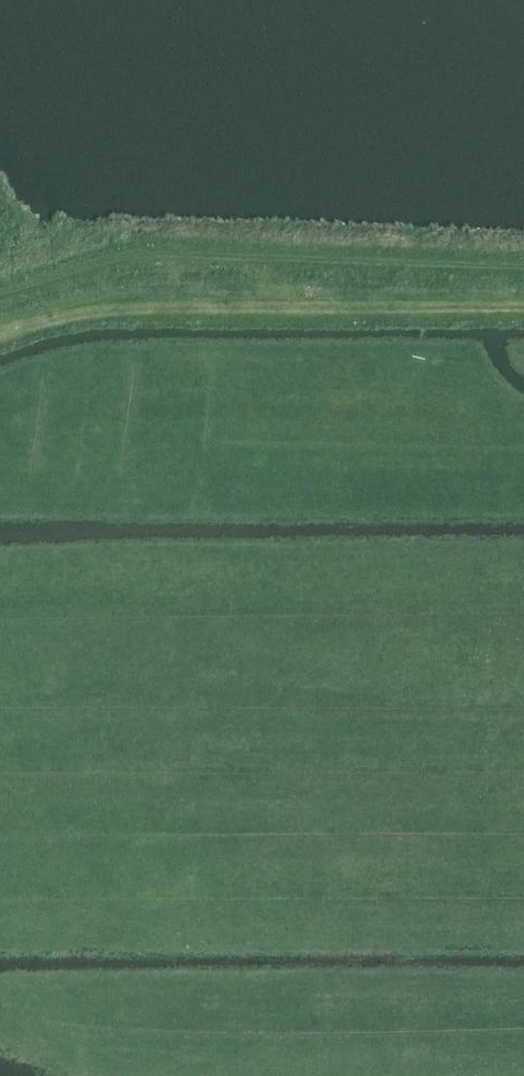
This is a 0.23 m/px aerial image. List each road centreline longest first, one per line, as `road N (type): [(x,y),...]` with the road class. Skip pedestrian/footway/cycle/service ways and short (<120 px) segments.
road 1 (track): [(523,301),(141,298),(68,306),(0,329)]

